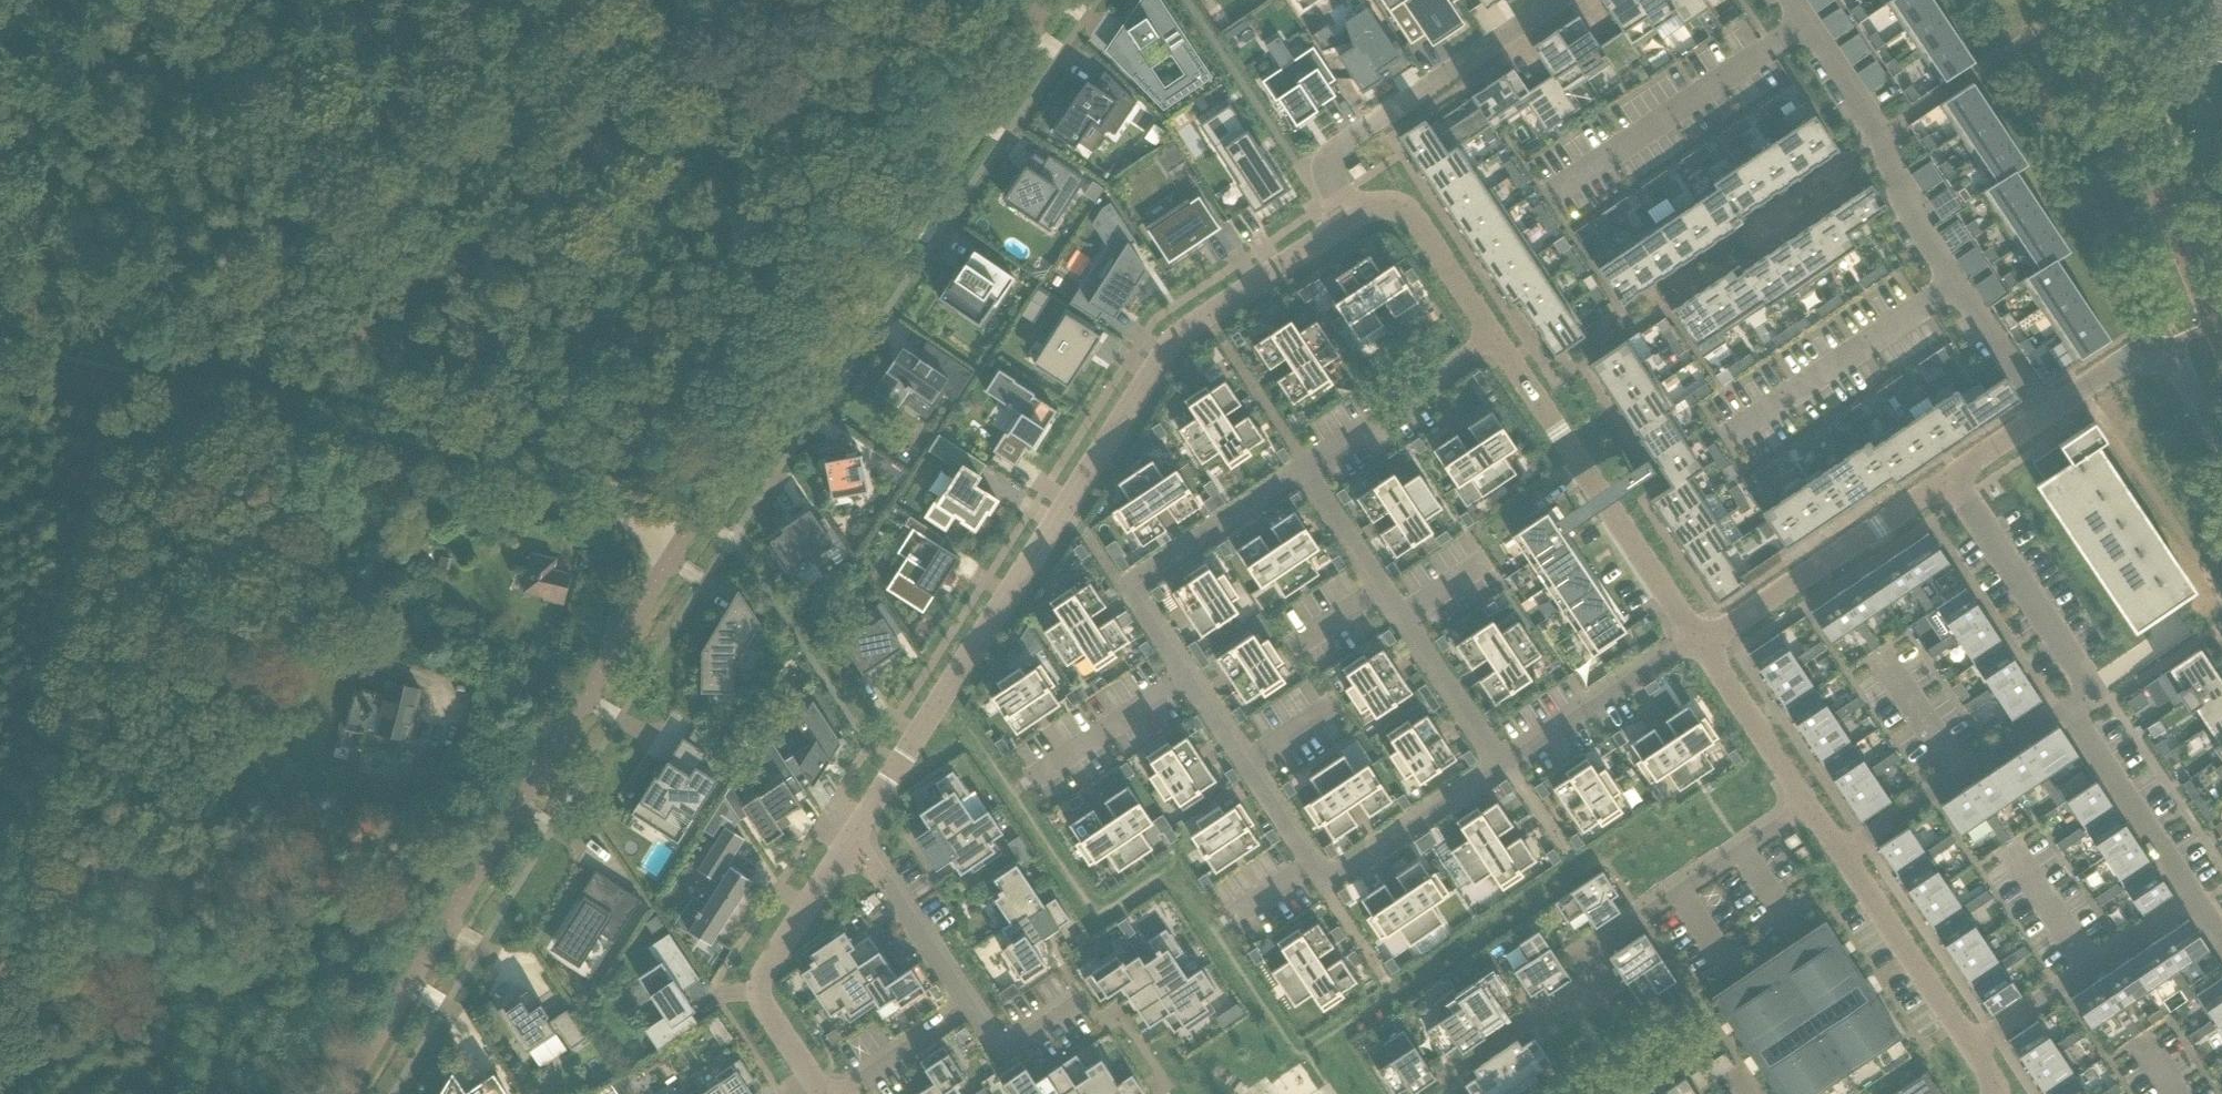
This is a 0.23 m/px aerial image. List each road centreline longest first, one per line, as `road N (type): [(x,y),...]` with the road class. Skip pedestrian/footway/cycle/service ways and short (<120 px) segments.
road 1 (residential): [(1352,217),(1172,341),(852,836)]
road 2 (residential): [(1048,0),(678,546)]
road 3 (residential): [(678,546),(343,1093)]
road 4 (unclassified): [(153,406),(611,515),(678,546)]
road 5 (residential): [(2042,417),(1902,208),(1877,133),(1786,0)]
road 6 (unclassified): [(153,406),(39,865)]
road 7 (residential): [(1183,677),(1325,888),(1506,766)]
road 8 (residential): [(1810,805),(1600,945),(1579,986),(1452,1071)]
road 9 (residential): [(1699,642),(1493,337)]
road 10 (residential): [(1304,466),(1506,766)]
road 11 (residential): [(1558,0),(1341,147),(1328,171),(1352,217)]
road 12 (unclassified): [(226,82),(153,406)]
road 13 (residential): [(1304,466),(1123,587),(1183,677)]
road 14 (residential): [(852,836),(760,986),(765,1008),(822,1093)]
road 15 (residential): [(1699,642),(1950,479)]
road 16 (residential): [(1950,479),(2091,687),(2066,704)]
road 17 (residential): [(1842,853),(2066,704)]
road 18 (residential): [(1973,1046),(2193,897)]
road 19 (residential): [(2042,417),(2131,359),(2159,356),(2191,387),(2221,458)]
road 20 (residential): [(1973,1046),(1842,853)]
road 21 (residential): [(2066,704),(2193,897)]
road 22 (residential): [(1506,766),(1699,642)]
road 23 (residential): [(1493,337),(1304,466)]
road 24 (residential): [(1493,337),(1410,215),(1378,206),(1352,217)]
road 25 (residential): [(852,836),(969,1009)]
road 26 (residential): [(1810,805),(1699,642)]
road 27 (residential): [(1029,782),(1183,677)]
road 28 (unclassified): [(0,367),(153,406)]
road 29 (residential): [(969,1009),(1000,1055),(1083,999)]
road 30 (residential): [(840,1093),(969,1009)]
road 31 (unclassified): [(39,865),(0,982)]

